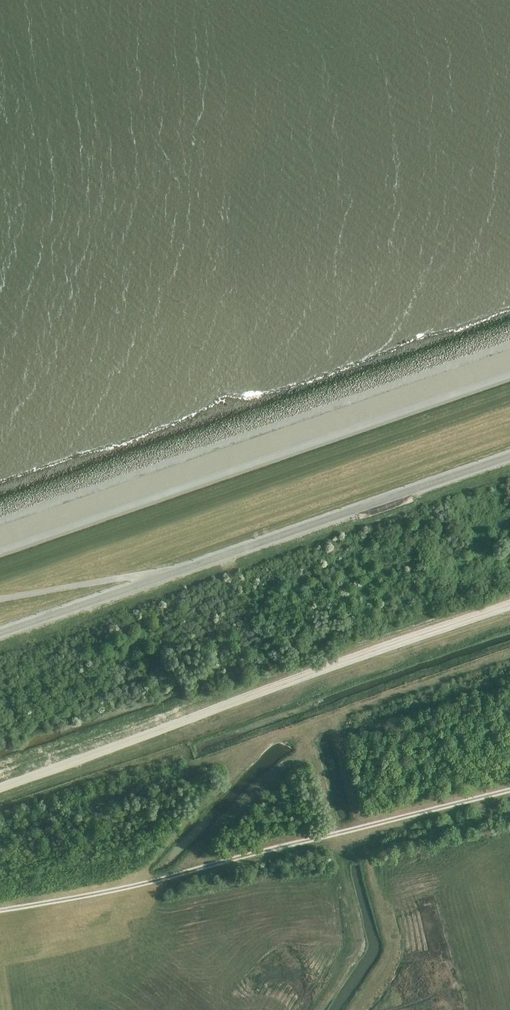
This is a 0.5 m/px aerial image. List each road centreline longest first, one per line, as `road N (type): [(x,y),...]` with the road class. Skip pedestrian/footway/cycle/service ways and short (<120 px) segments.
road 1 (track): [(0,781),(509,604)]
road 2 (track): [(509,343),(0,518)]

